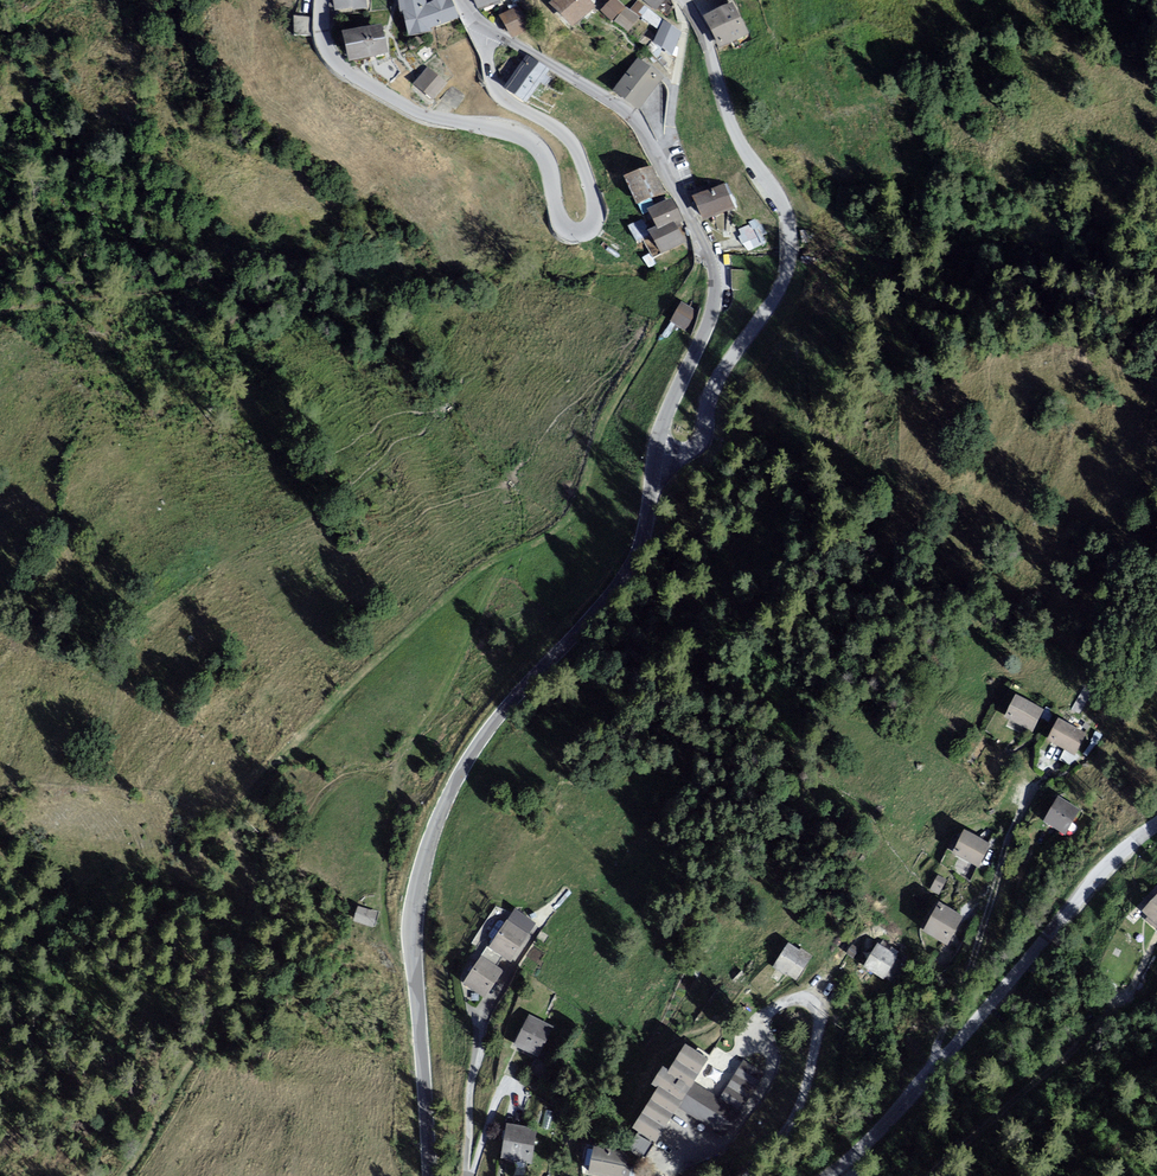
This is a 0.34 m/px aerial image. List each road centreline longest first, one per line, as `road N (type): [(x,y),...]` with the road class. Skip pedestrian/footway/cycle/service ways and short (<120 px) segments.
road 1 (tertiary): [(655,456),(638,559),(487,728),(433,833),(414,918),(428,1175)]
road 2 (unclassified): [(321,0),(331,57),(352,77),(427,118),(534,143),(557,212),(565,225),(586,227),(594,211),(576,148),(496,97),(488,30)]
road 3 (unclassified): [(679,0),(711,55),(735,132),(787,223),(789,268),(712,389),(702,438),(678,457),(655,456)]
road 4 (tertiary): [(488,30),(628,113),(712,264),(714,305),(655,456)]
road 5 (unclassified): [(823,1175),(877,1134),(1103,871),(1156,823)]
road 6 (track): [(930,1175),(1118,1012)]

